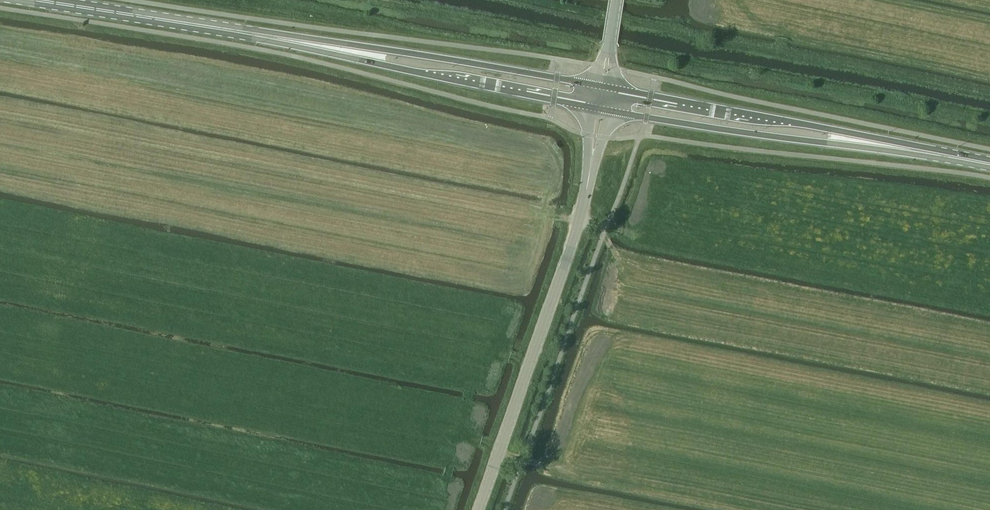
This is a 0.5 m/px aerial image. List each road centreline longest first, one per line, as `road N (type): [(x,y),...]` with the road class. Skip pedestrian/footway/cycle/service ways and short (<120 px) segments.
road 1 (primary): [(333,49),(28,0)]
road 2 (tertiary): [(479,509),(578,220)]
road 3 (primary): [(595,84),(333,49)]
road 4 (primary): [(333,49),(591,106)]
road 5 (primary): [(869,143),(612,88)]
road 6 (primary): [(609,110),(869,143)]
road 7 (primary): [(989,164),(869,143)]

